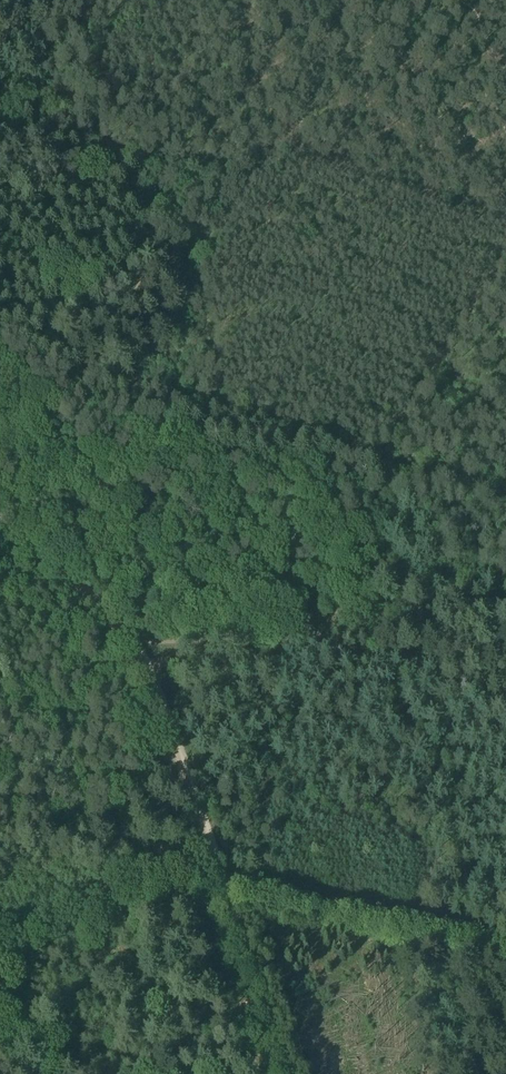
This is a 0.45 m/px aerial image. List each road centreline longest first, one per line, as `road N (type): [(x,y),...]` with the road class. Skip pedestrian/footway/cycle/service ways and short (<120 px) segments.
road 1 (track): [(3,518),(32,487),(88,488),(147,511),(164,547),(214,563),(283,607),(331,620),(364,608),(471,616),(490,620),(505,639)]
road 2 (track): [(135,655),(184,773),(282,1073)]
road 3 (track): [(135,655),(166,638),(349,638),(505,692)]
road 4 (track): [(229,907),(255,906),(505,961)]
road 5 (track): [(227,412),(0,337)]
road 6 (track): [(0,936),(215,843)]
road 7 (track): [(3,518),(105,615),(135,655)]

